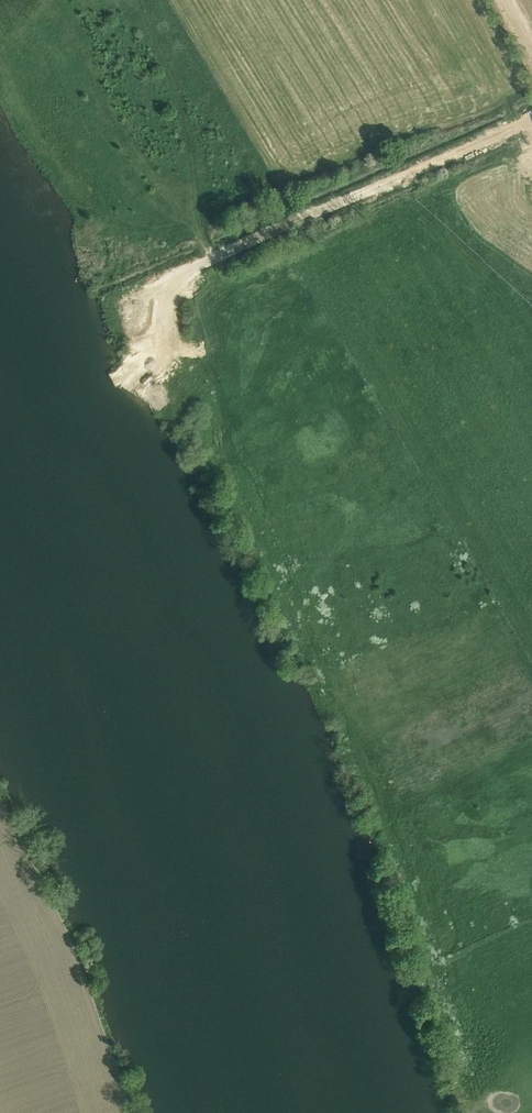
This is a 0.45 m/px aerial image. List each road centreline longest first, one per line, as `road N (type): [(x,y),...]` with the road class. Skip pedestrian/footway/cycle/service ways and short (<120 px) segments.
road 1 (track): [(136,390),(171,304),(194,271),(531,120)]

